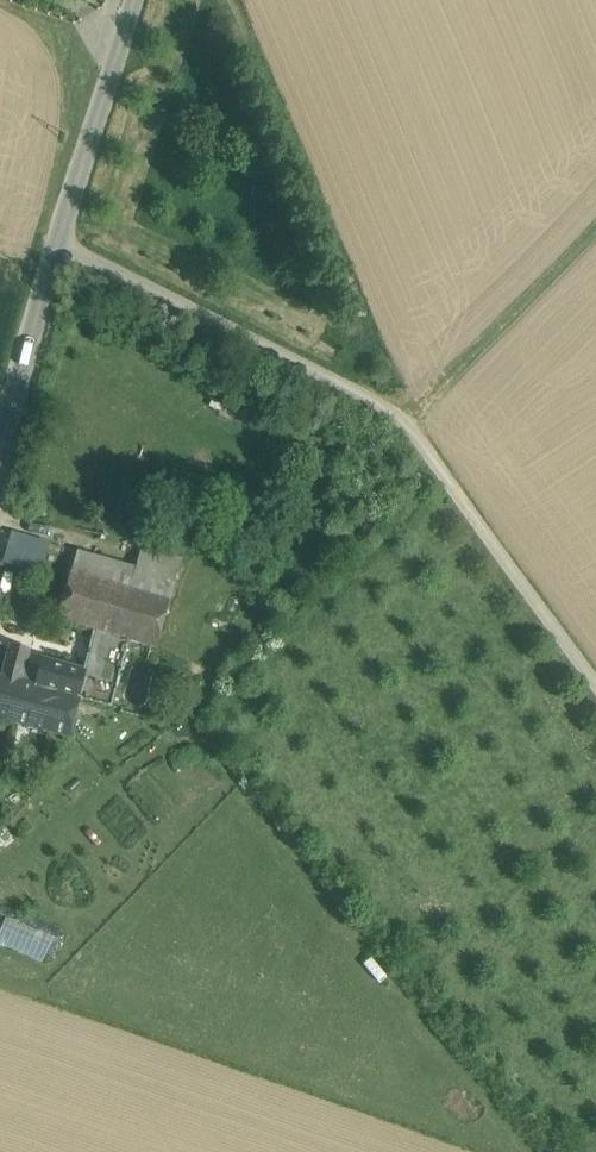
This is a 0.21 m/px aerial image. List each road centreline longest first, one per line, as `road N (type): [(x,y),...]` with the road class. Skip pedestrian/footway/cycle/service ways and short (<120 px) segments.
road 1 (unclassified): [(0,452),(131,0)]
road 2 (track): [(400,416),(57,240)]
road 3 (track): [(595,682),(400,416)]
road 4 (track): [(400,416),(595,229)]

